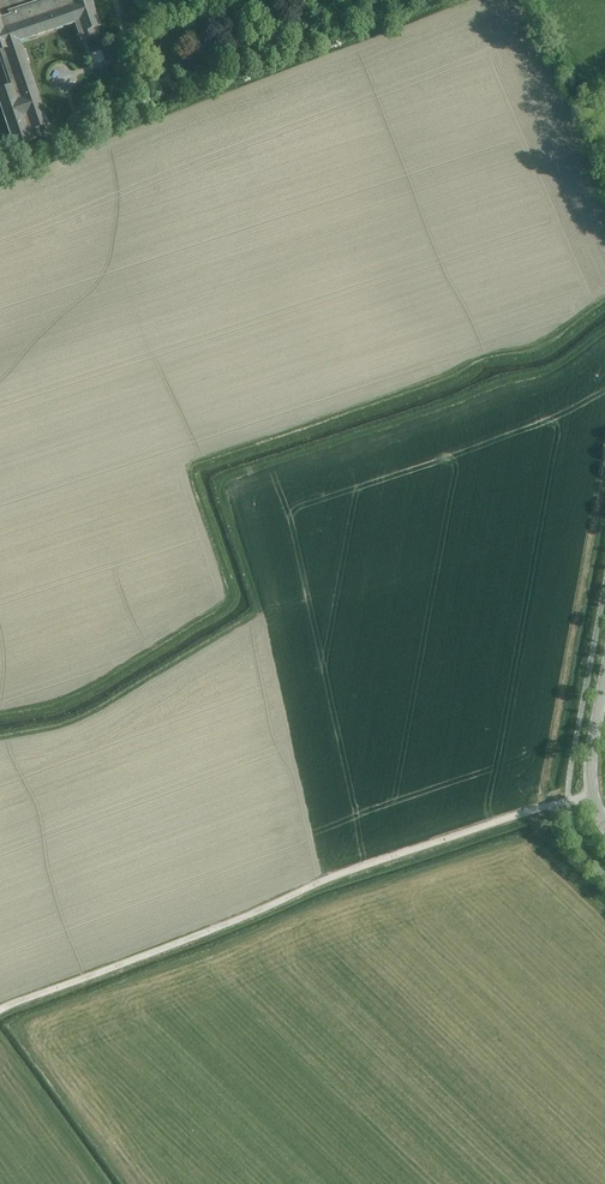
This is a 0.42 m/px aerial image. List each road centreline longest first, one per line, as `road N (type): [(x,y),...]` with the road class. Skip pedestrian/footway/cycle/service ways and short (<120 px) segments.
road 1 (tertiary): [(604,827),(591,768),(604,677)]

